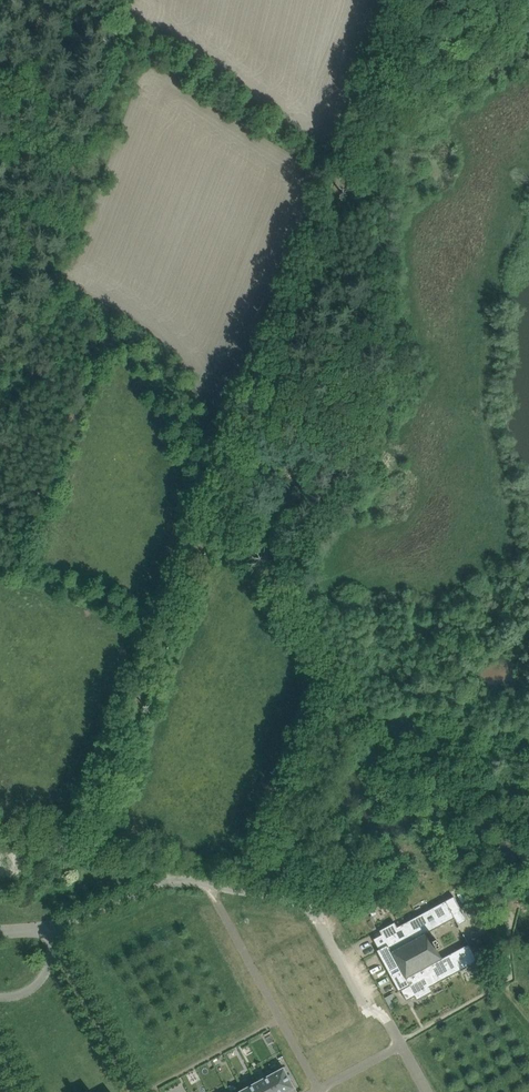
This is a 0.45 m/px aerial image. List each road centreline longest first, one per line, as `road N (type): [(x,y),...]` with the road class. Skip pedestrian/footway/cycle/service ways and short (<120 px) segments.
road 1 (track): [(85,838),(418,0)]

